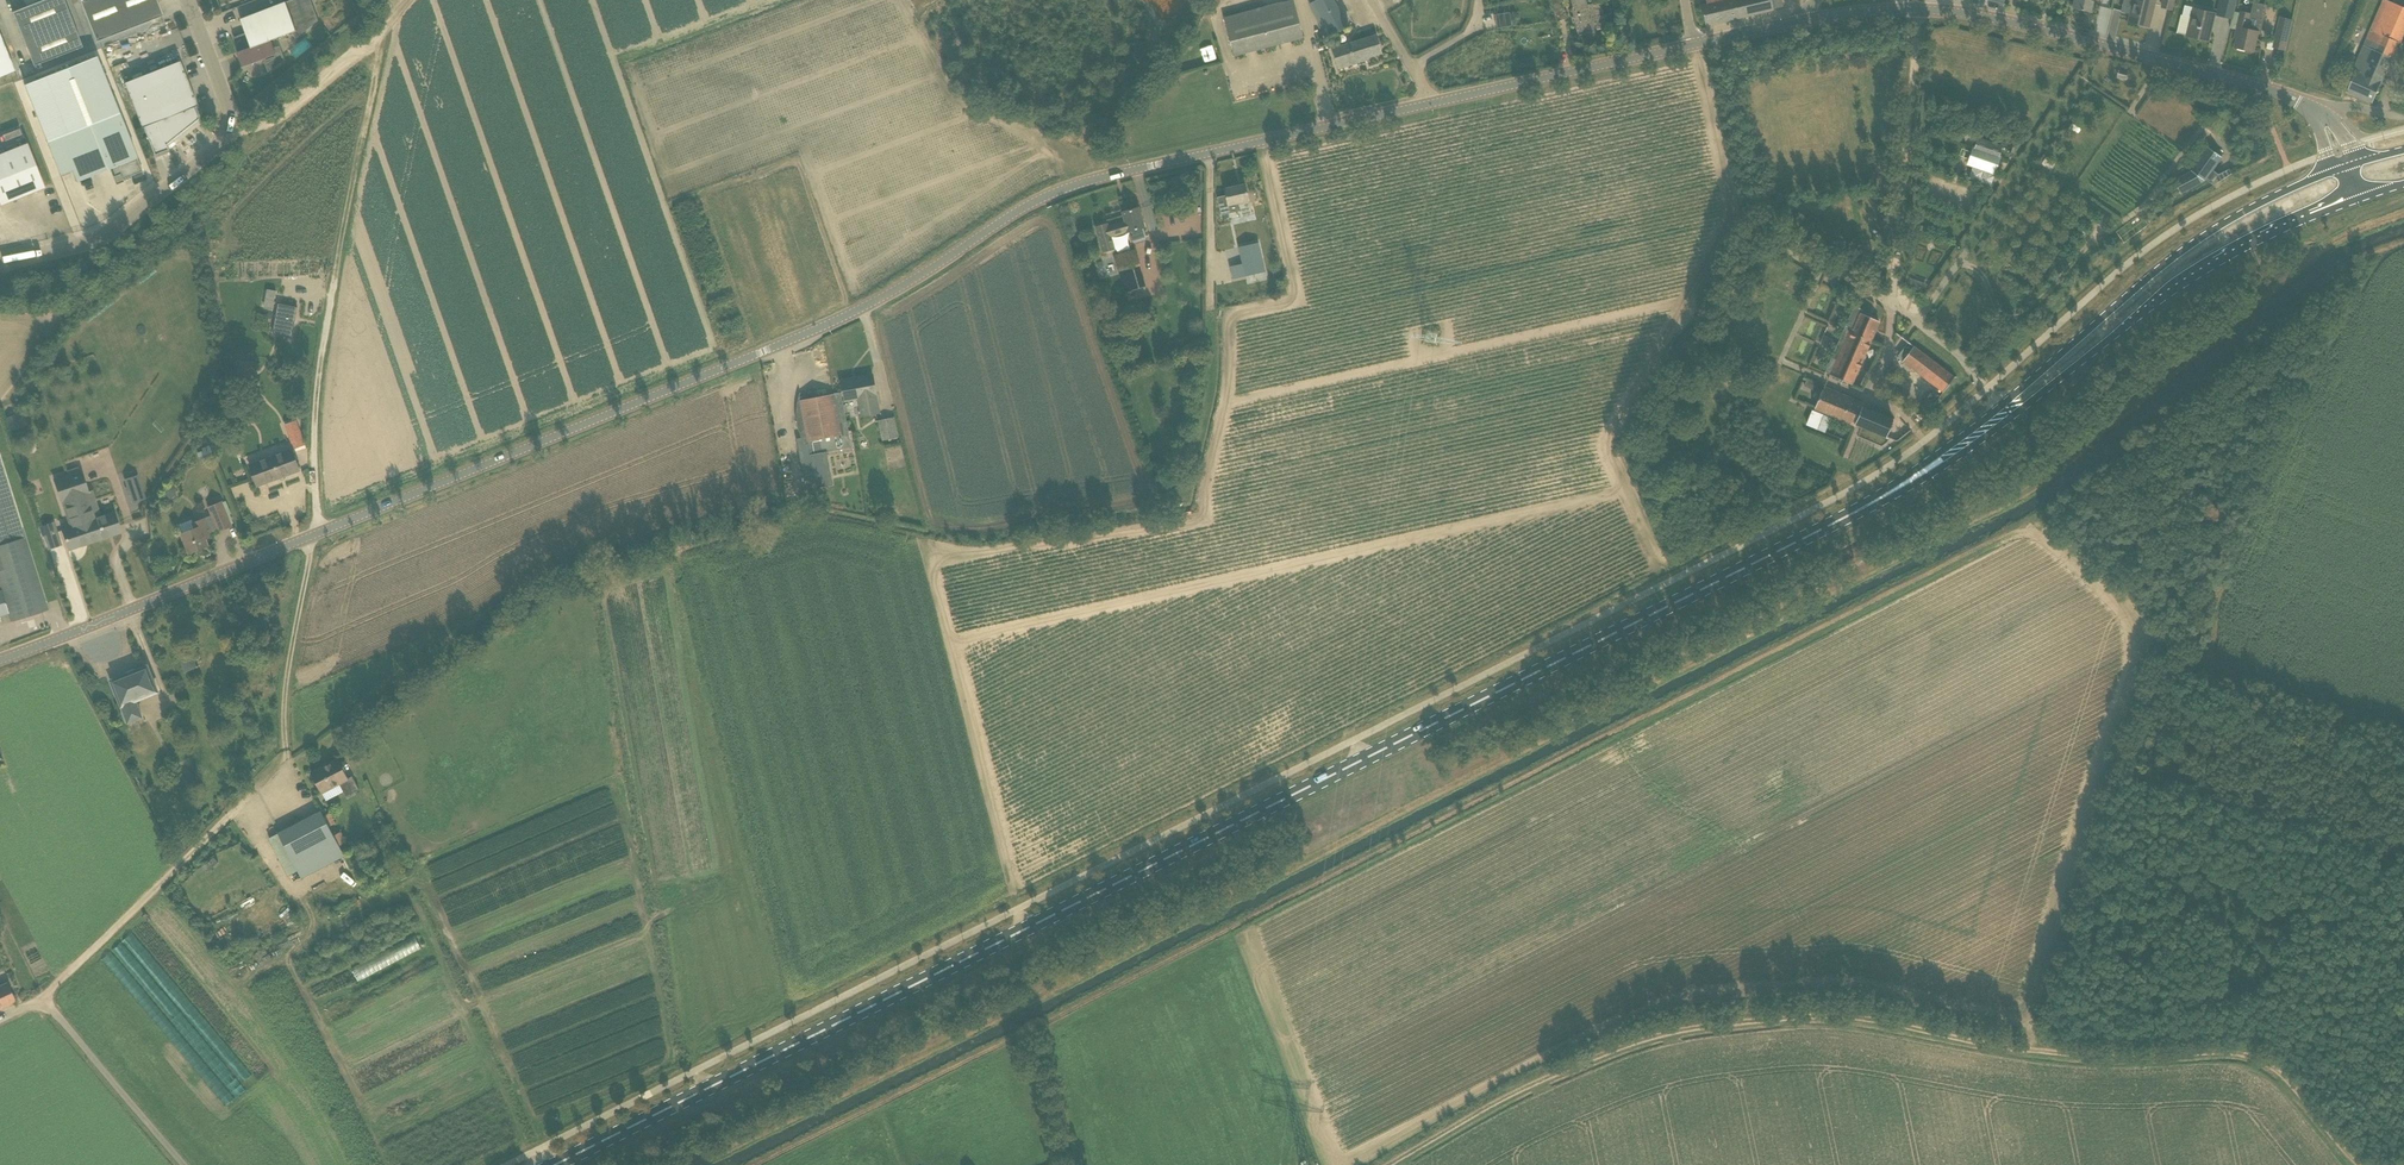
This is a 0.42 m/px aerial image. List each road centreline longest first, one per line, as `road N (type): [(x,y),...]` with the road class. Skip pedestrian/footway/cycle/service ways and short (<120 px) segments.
road 1 (tertiary): [(0,660),(846,317),(1051,195),(1434,104)]
road 2 (primary): [(555,1164),(1852,514)]
road 3 (track): [(2362,1164),(2278,1071),(2236,1051),(2121,1057),(2044,1051),(1844,1016),(1697,1027),(1614,1049),(1516,1091),(1389,1164)]
road 4 (primary): [(2346,167),(2209,232),(2001,405),(1852,514)]
road 5 (primary): [(1852,514),(1957,458),(2180,283),(2358,199)]
road 6 (track): [(384,36),(326,324),(314,535)]
road 7 (unclassified): [(0,266),(99,242),(227,137),(232,112),(188,0)]
road 8 (tertiary): [(1904,9),(1983,16),(2256,85)]
road 9 (track): [(2105,46),(1917,322)]
road 10 (tertiary): [(1434,104),(1694,45)]
road 11 (unclassified): [(186,1164),(43,999),(0,1018)]
road 12 (track): [(384,36),(306,93),(254,146),(227,137)]
road 13 (tertiary): [(2346,167),(2307,105),(2256,85)]

